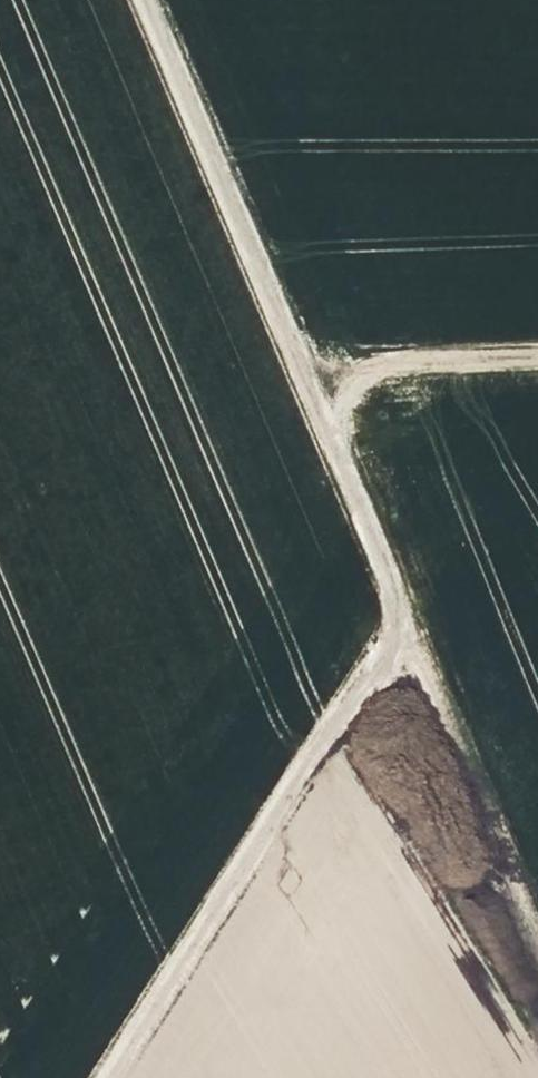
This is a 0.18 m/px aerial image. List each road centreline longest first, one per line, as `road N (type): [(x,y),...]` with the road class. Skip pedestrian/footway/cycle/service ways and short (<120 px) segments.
road 1 (track): [(150,0),(537,918)]
road 2 (track): [(114,1077),(409,622)]
road 3 (track): [(537,369),(313,377)]

